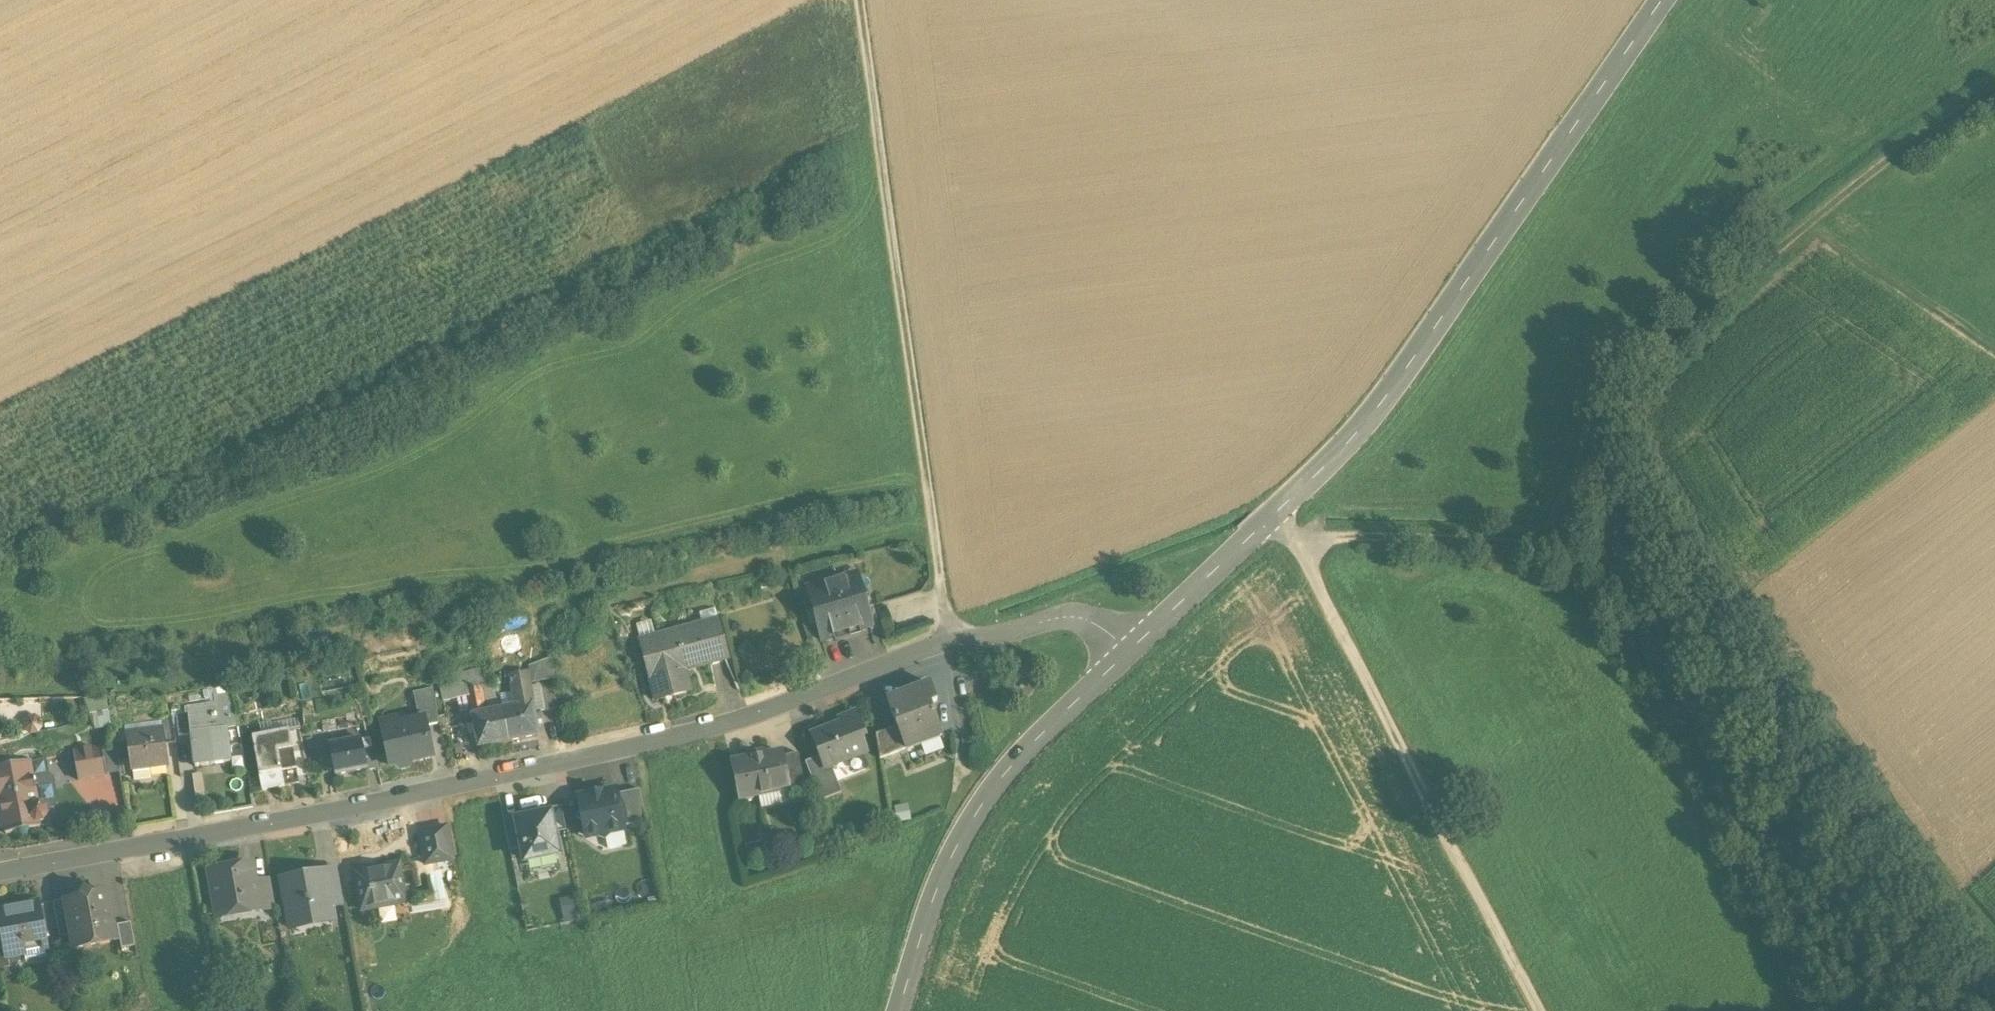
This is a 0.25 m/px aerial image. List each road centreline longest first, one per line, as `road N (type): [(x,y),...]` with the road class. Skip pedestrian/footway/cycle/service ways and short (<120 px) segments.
road 1 (residential): [(0,872),(452,791),(679,737),(1035,624),(1077,617),(1131,648)]
road 2 (track): [(931,525),(537,617),(83,692),(0,694)]
road 3 (unclassified): [(1131,648),(1267,527),(1388,394),(1663,0)]
road 4 (track): [(953,646),(859,0)]
road 5 (track): [(1625,431),(1994,956)]
road 6 (track): [(1291,538),(1537,1010)]
road 7 (track): [(1994,88),(1933,127),(1679,329),(1625,431)]
road 8 (unclassified): [(900,1010),(933,901),(962,839),(1013,765),(1131,648)]
road 9 (track): [(1625,431),(1556,543),(1291,538),(1267,527)]
road 10 (track): [(1994,357),(1804,226)]

